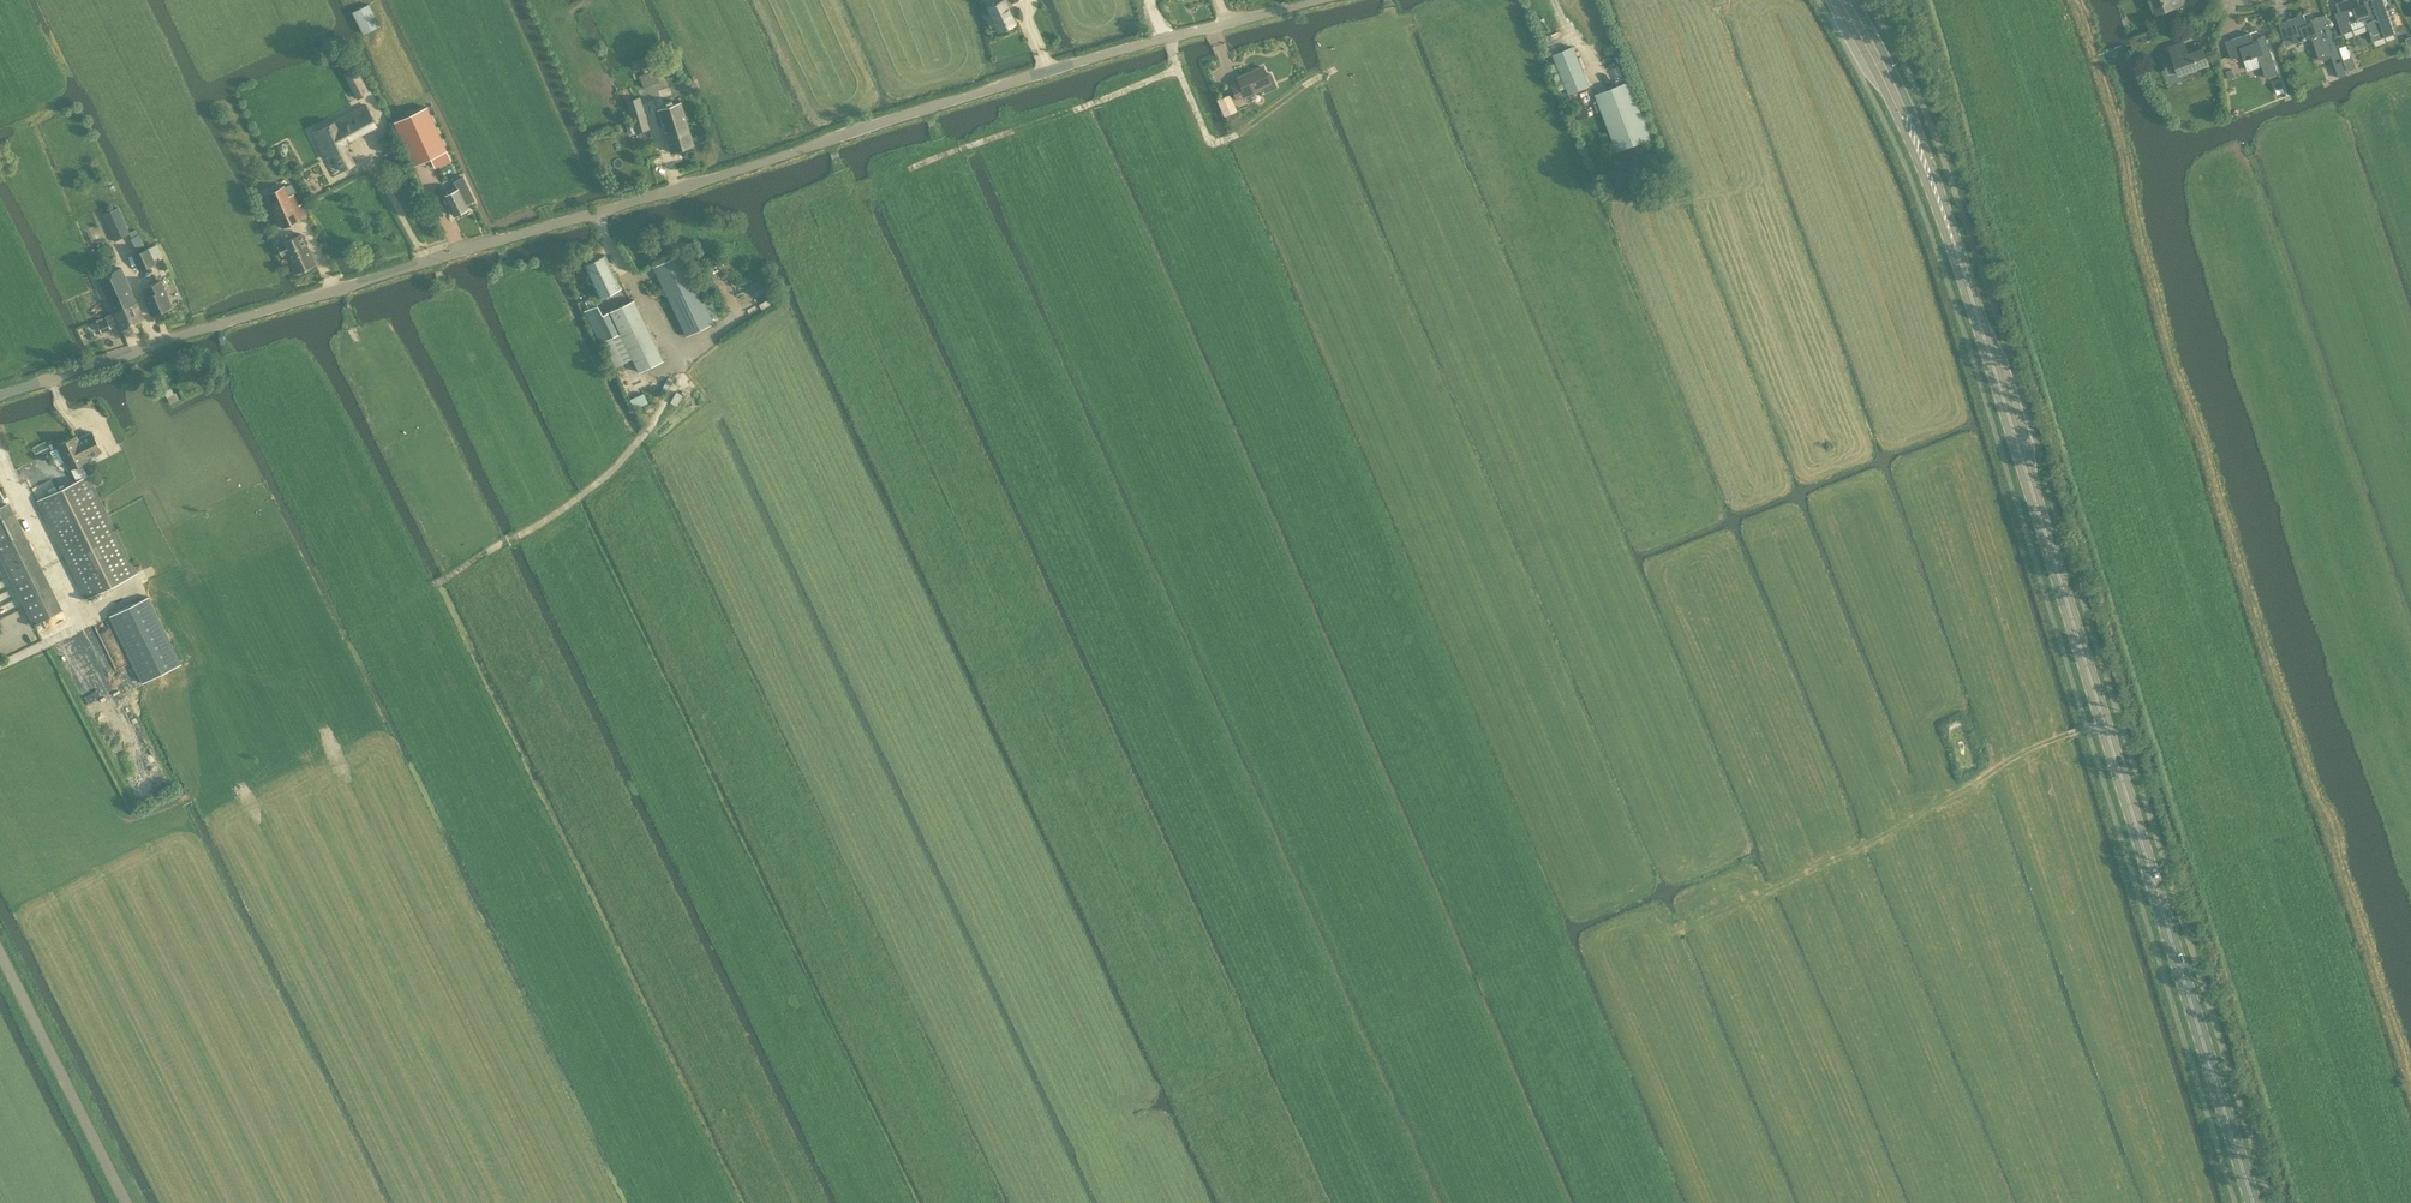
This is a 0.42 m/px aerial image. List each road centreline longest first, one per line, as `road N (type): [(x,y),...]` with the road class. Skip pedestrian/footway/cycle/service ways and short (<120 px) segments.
road 1 (unclassified): [(0,396),(1049,71),(1321,0)]
road 2 (primary): [(2254,1202),(1965,275)]
road 3 (track): [(681,359),(649,428),(604,479),(433,585)]
road 4 (primary): [(1834,0),(1890,99),(1965,275)]
road 5 (primary): [(1965,275),(1907,97),(1855,0)]
road 6 (track): [(1179,69),(912,168)]
road 7 (unclassified): [(128,1202),(0,952)]
road 8 (track): [(1168,38),(1213,142),(1334,71)]
road 9 (track): [(632,285),(681,359),(740,319),(723,276)]

